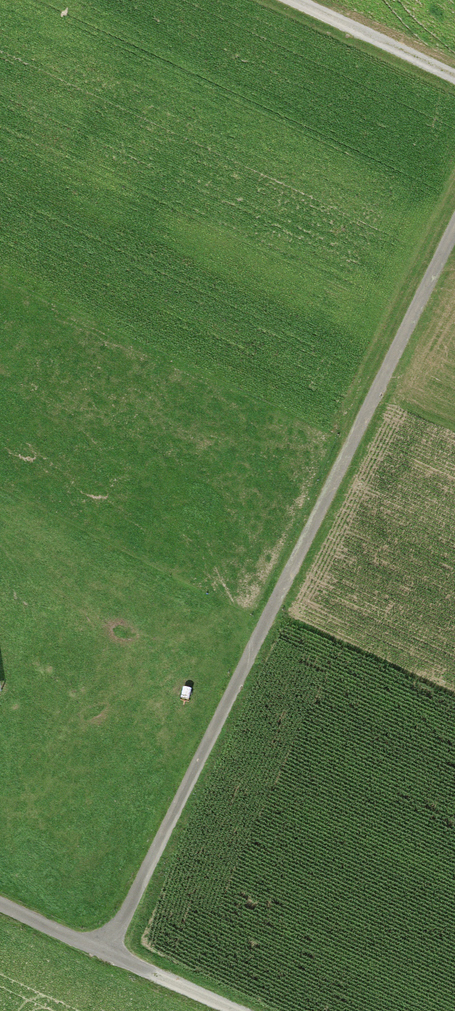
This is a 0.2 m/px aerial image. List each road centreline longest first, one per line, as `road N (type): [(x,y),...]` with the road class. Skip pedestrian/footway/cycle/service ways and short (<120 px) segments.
road 1 (track): [(454,232),(106,955)]
road 2 (track): [(454,80),(292,0)]
road 3 (track): [(230,1010),(106,955)]

